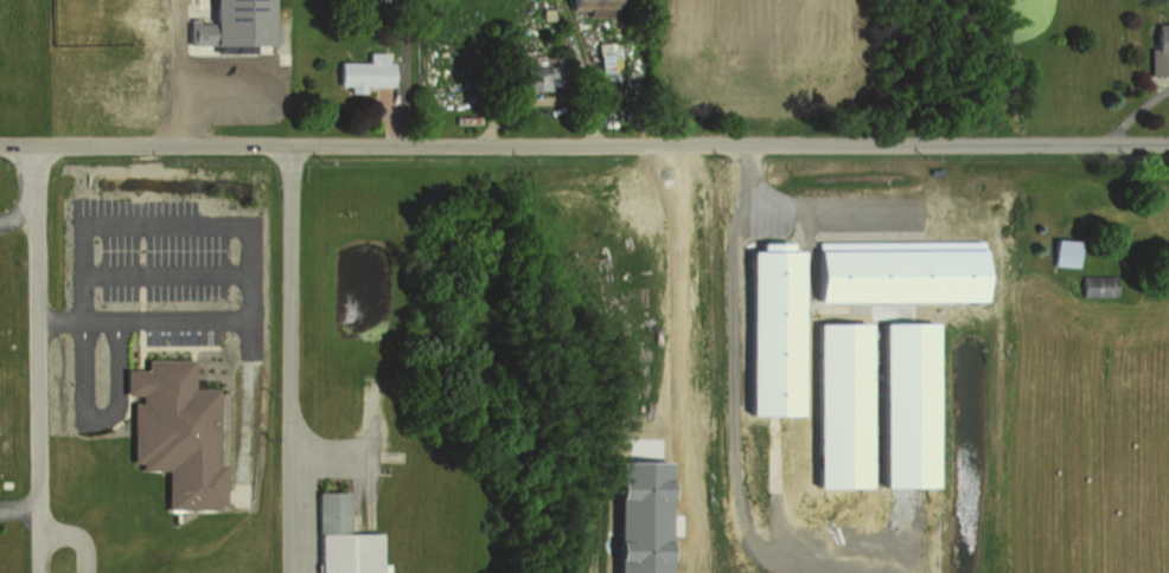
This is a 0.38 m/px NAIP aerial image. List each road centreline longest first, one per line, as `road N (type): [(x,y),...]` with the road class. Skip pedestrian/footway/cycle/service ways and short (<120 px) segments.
road 1 (residential): [(0,145),(1168,138)]
road 2 (residential): [(37,144),(36,572)]

